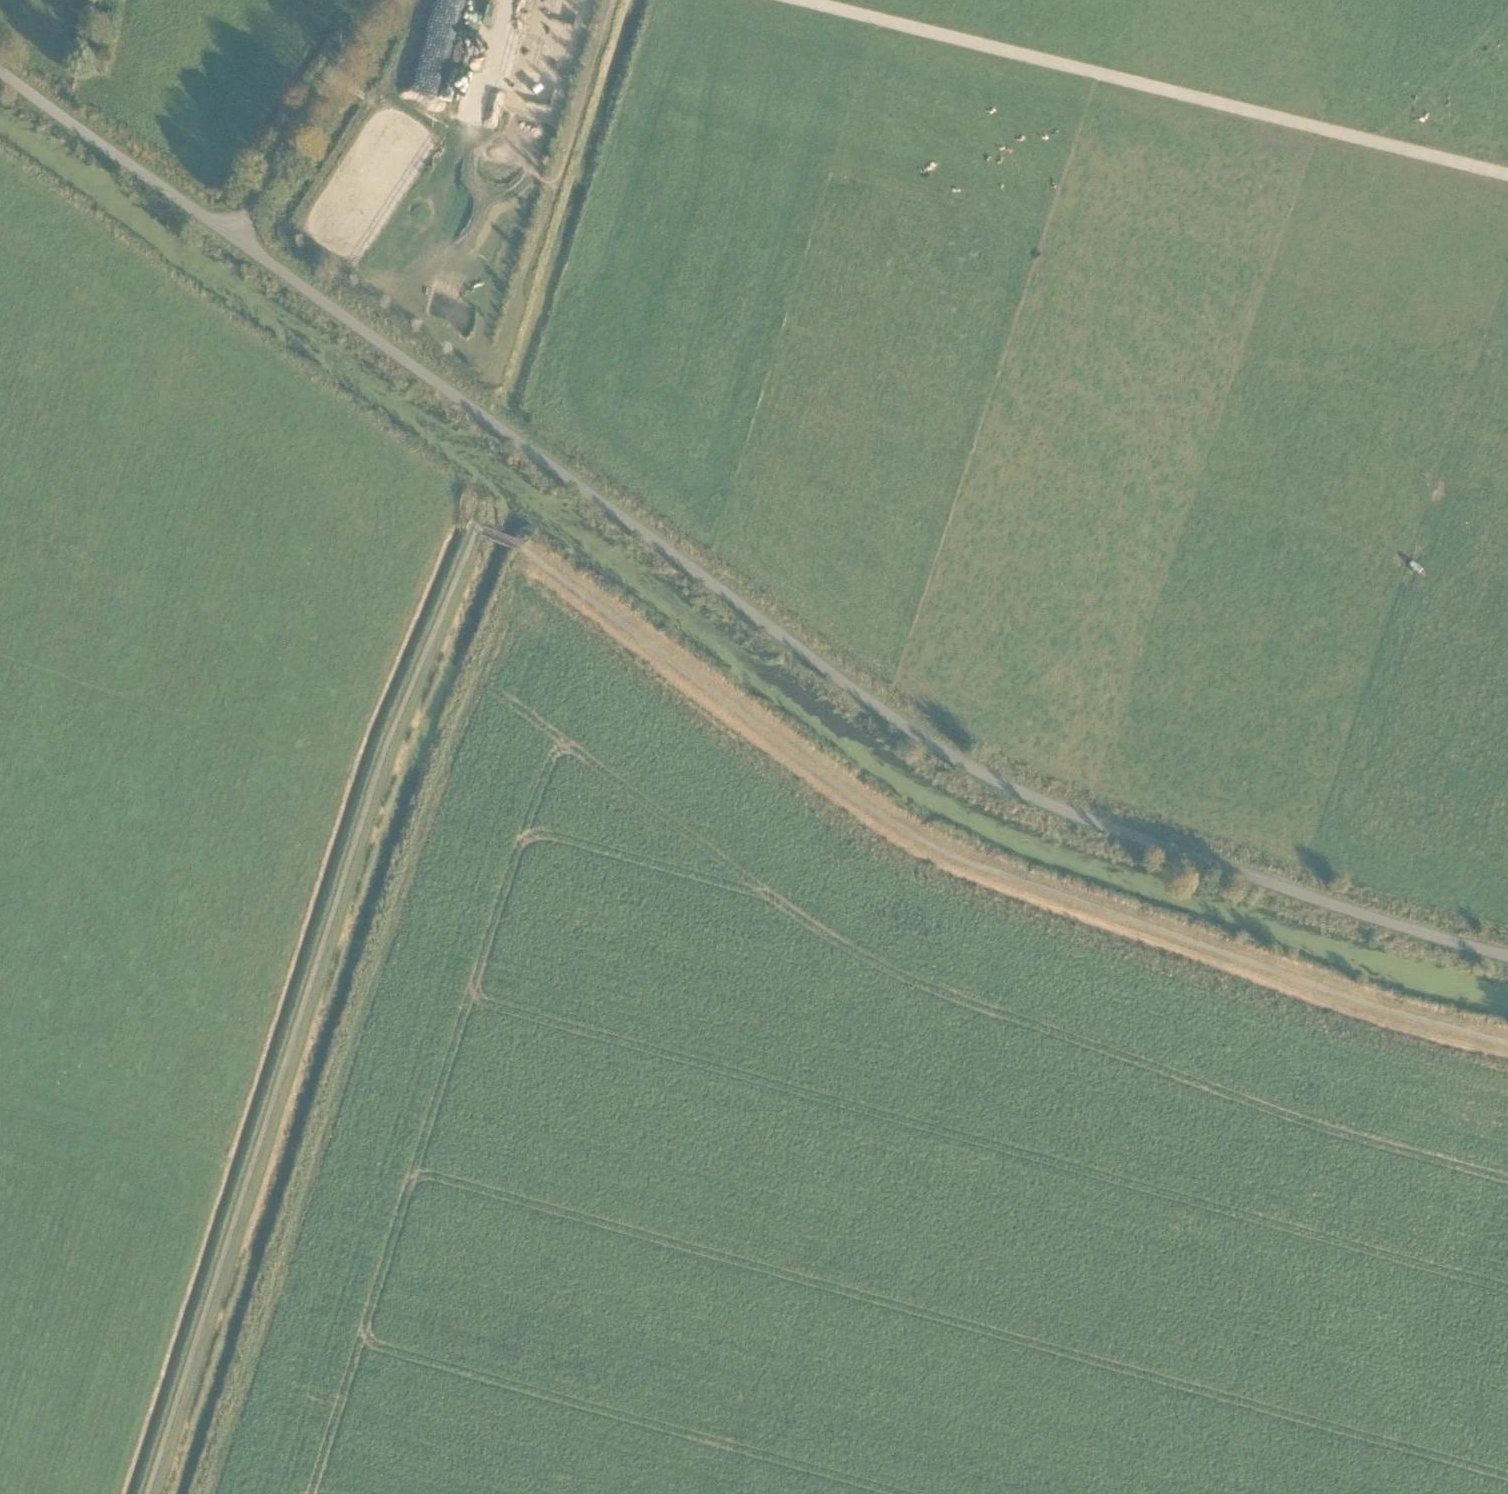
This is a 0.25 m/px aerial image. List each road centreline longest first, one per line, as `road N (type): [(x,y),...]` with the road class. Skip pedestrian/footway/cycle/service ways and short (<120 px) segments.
road 1 (unclassified): [(1507,956),(1276,886),(1081,817),(966,765),(0,70)]

